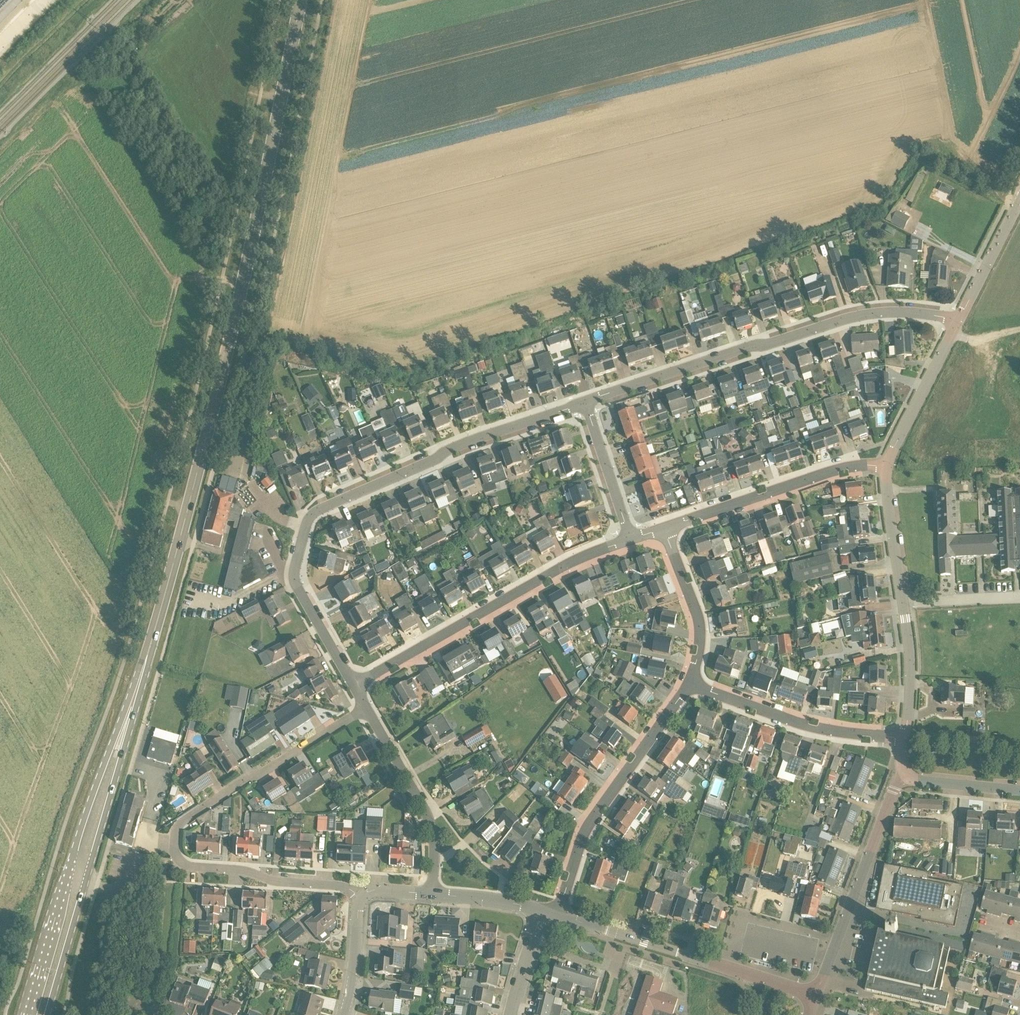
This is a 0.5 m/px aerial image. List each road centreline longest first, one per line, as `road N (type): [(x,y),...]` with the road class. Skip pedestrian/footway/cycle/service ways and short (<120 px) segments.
road 1 (primary): [(151,648),(235,324),(301,0)]
road 2 (residential): [(356,686),(296,581),(308,519),(451,449),(584,401)]
road 3 (residential): [(362,896),(339,886),(188,865),(178,857),(177,834),(187,819),(367,707)]
road 4 (residential): [(584,401),(872,313),(958,322)]
road 5 (primary): [(151,648),(28,1014)]
road 6 (primary): [(48,1014),(151,648)]
road 7 (residential): [(356,686),(571,563),(628,541)]
road 8 (tertiary): [(904,739),(911,658),(887,466)]
road 9 (residential): [(817,996),(561,916)]
road 10 (residential): [(561,916),(592,820),(688,684)]
road 11 (residential): [(817,996),(905,775)]
road 12 (residential): [(666,530),(826,473),(887,466)]
road 13 (residential): [(904,739),(789,721),(688,684)]
road 14 (residential): [(432,894),(428,819),(367,707)]
road 15 (residential): [(688,684),(701,639),(666,530)]
road 16 (tertiary): [(887,466),(958,322)]
road 17 (residential): [(628,541),(584,401)]
road 18 (tertiary): [(958,322),(1019,197)]
road 19 (residential): [(345,1014),(362,896)]

